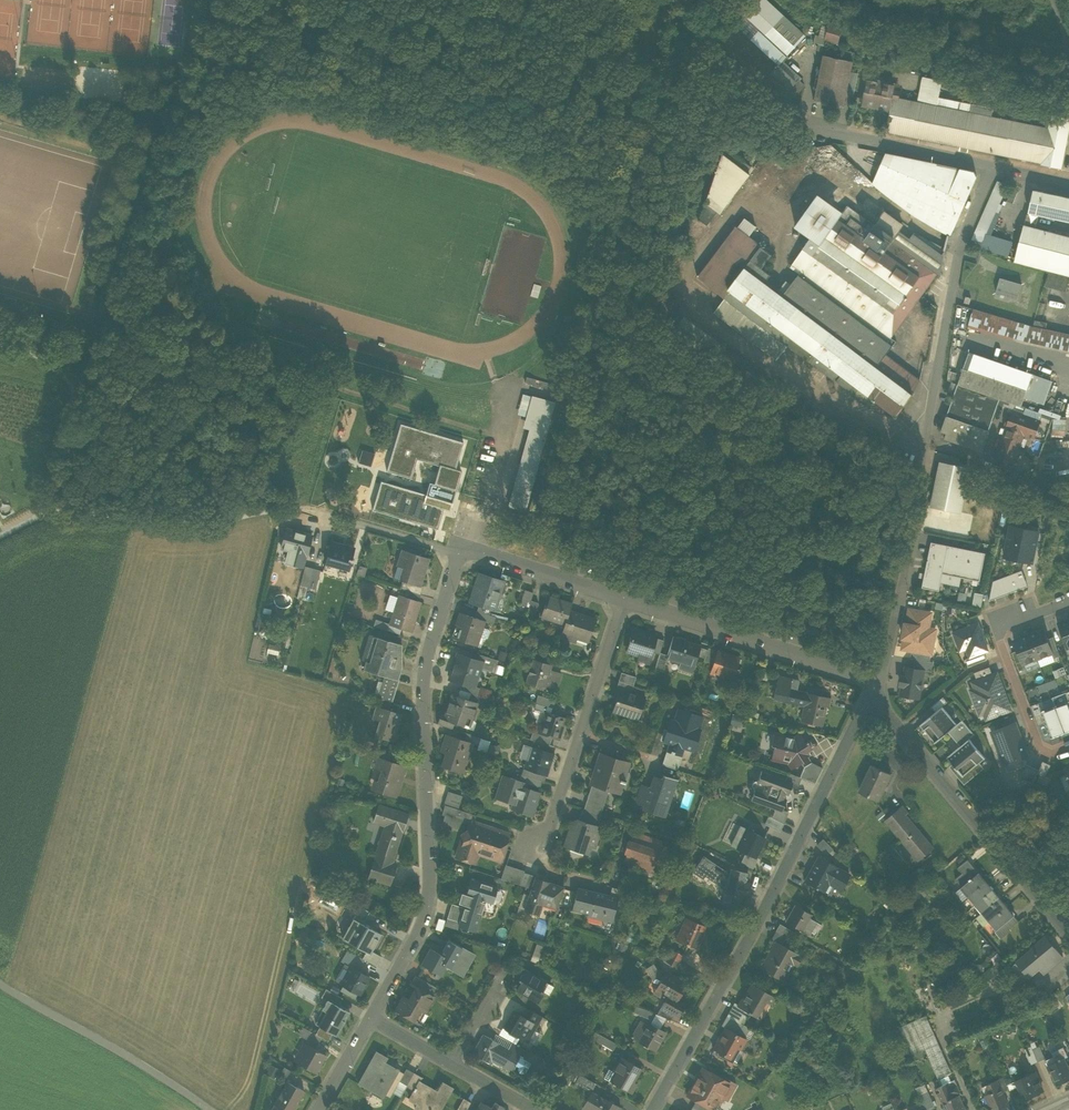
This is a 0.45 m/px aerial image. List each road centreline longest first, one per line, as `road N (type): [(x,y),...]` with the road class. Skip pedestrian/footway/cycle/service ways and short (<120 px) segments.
road 1 (residential): [(994,166),(734,115),(348,0)]
road 2 (residential): [(875,690),(931,453),(959,261),(994,166)]
road 3 (residential): [(371,1017),(427,906),(426,667),(459,554)]
road 4 (residential): [(654,1109),(875,690)]
road 5 (residential): [(875,690),(1068,931)]
road 6 (track): [(45,512),(204,522),(303,507),(346,520)]
road 7 (residential): [(628,601),(853,672),(875,690)]
road 8 (residential): [(628,601),(547,842)]
road 9 (unclassified): [(208,1109),(164,1076),(76,1033),(0,982)]
road 10 (residential): [(1068,600),(997,629),(1039,746),(1055,757),(1068,751)]
road 11 (residential): [(459,554),(481,553),(628,601)]

